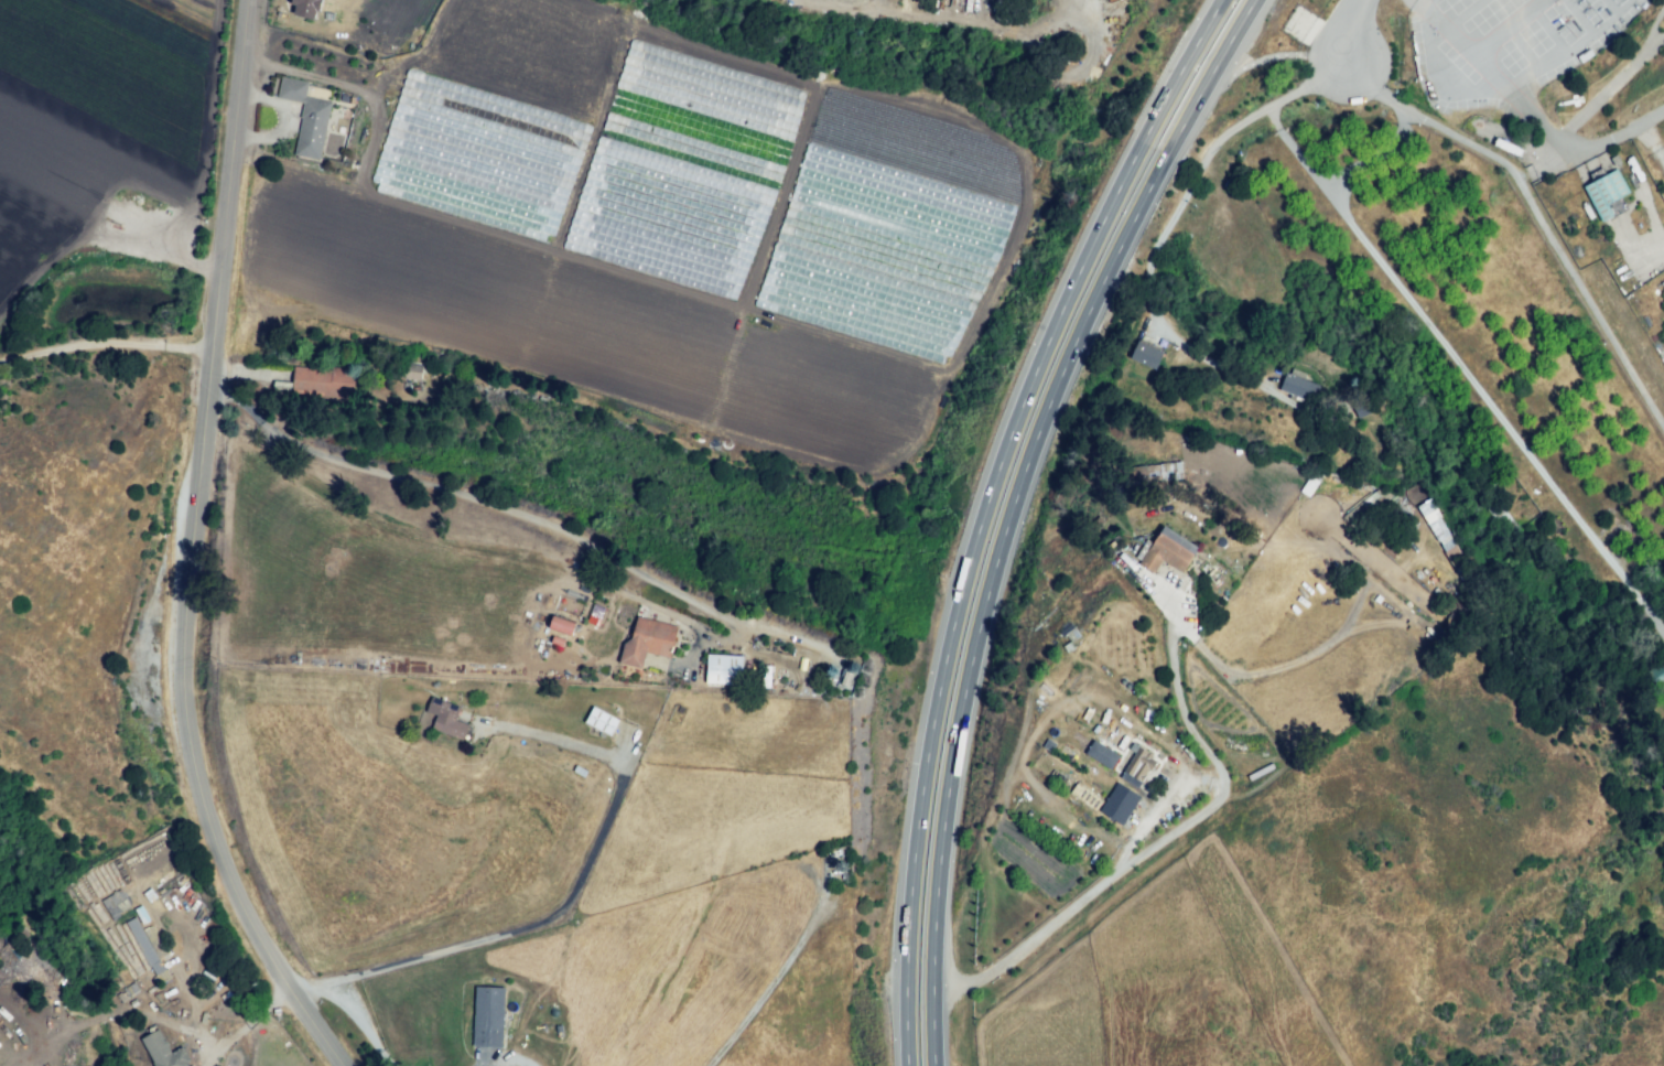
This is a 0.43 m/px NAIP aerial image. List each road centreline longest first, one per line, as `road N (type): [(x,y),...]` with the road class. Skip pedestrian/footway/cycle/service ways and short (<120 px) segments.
road 1 (trunk): [(937,1065),(939,883),(965,677),(991,584),(1049,410),(1112,262),(1258,0)]
road 2 (trunk): [(1227,0),(1182,72),(1039,372),(951,626),(909,886),(909,1065)]
road 3 (residential): [(250,0),(188,601),(188,704),(197,773),(241,902),(274,962),(351,1065)]
road 4 (residential): [(1343,50),(1361,80),(1479,147),(1515,179),(1663,422)]

